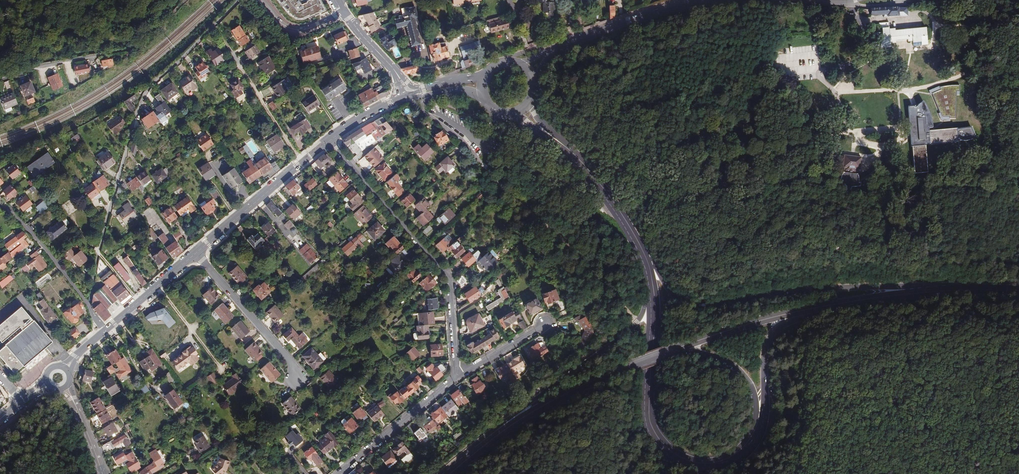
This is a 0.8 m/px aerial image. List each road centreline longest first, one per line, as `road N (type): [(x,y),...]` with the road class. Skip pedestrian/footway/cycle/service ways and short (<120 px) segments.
road 1 (residential): [(89,306),(146,92),(240,0)]
road 2 (secondary): [(934,290),(841,287),(697,305),(672,292),(641,255)]
road 3 (track): [(631,77),(700,45),(749,47),(774,52),(842,92),(896,90),(918,98)]
road 4 (residential): [(329,141),(448,277),(456,376)]
road 5 (secondary): [(652,287),(647,402),(656,436),(700,463),(735,455),(751,440)]
road 6 (tertiary): [(652,287),(630,329),(507,425)]
road 7 (tertiary): [(669,351),(507,425)]
road 8 (secondary): [(196,253),(329,141)]
road 9 (residential): [(196,253),(294,367),(296,381)]
road 10 (residential): [(456,376),(341,473)]
road 11 (secondary): [(669,351),(718,358),(741,372),(755,401),(751,440)]
road 12 (secondary): [(751,440),(765,414),(767,340),(794,312)]
road 13 (secondary): [(934,290),(794,312)]
road 14 (secondary): [(549,52),(678,4)]
road 15 (residential): [(89,306),(38,239),(0,205)]
road 16 (secondary): [(794,312),(669,351)]
road 17 (secondary): [(570,149),(641,255)]

